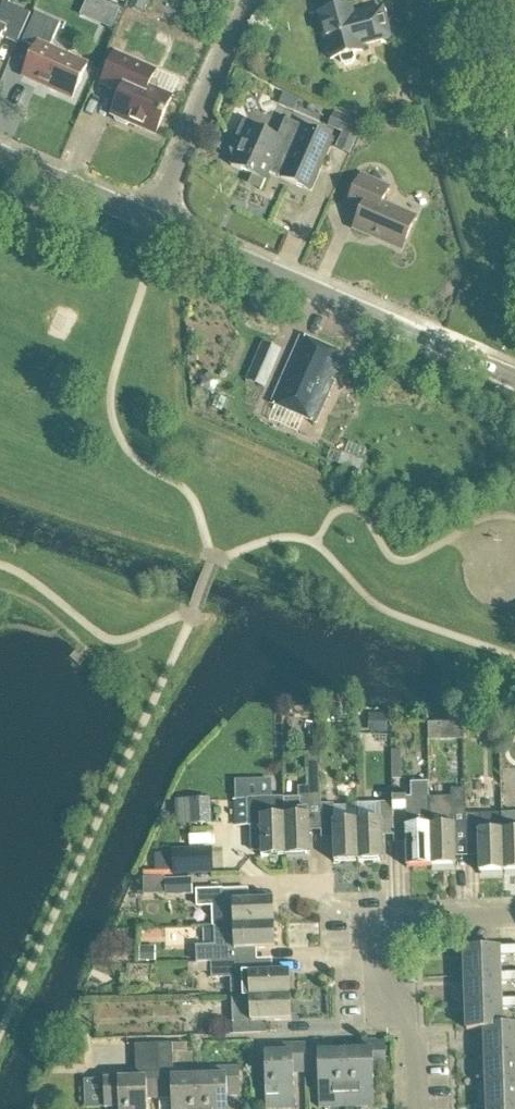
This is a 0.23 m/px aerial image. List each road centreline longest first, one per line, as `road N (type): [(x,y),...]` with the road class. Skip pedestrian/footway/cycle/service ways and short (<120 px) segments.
road 1 (residential): [(514,381),(154,221)]
road 2 (residential): [(413,1108),(408,1019),(374,987),(371,917),(514,916)]
road 3 (residential): [(154,221),(246,0)]
road 4 (residential): [(154,221),(0,156)]

